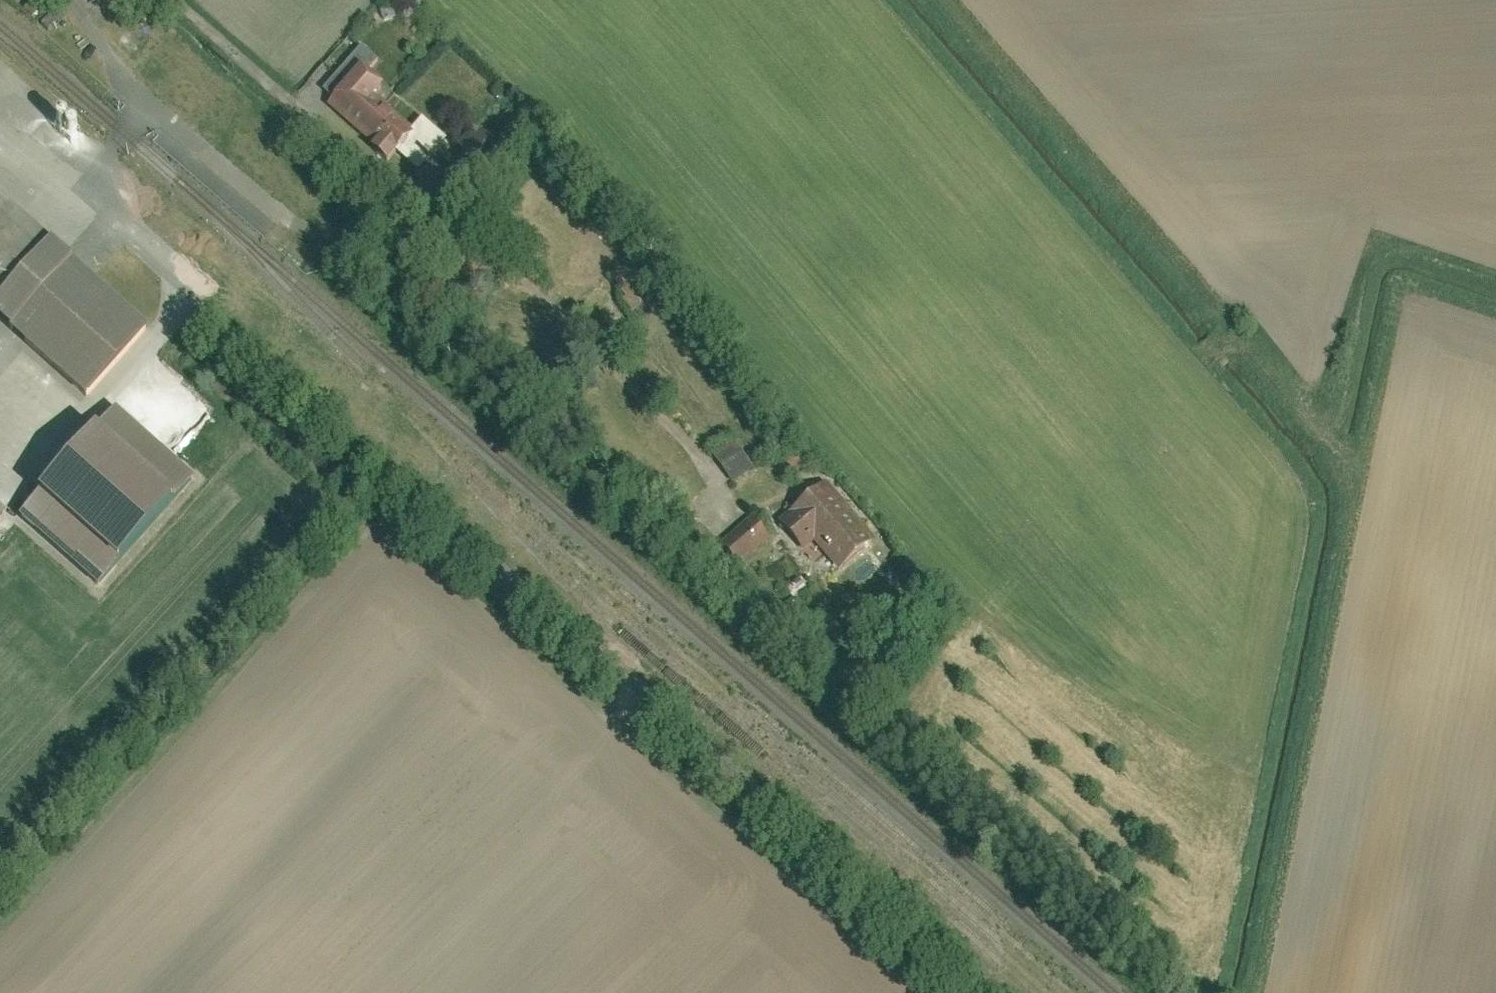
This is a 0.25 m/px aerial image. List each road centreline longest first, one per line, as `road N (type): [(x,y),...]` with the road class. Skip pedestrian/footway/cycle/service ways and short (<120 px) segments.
road 1 (residential): [(179,0),(305,111)]

